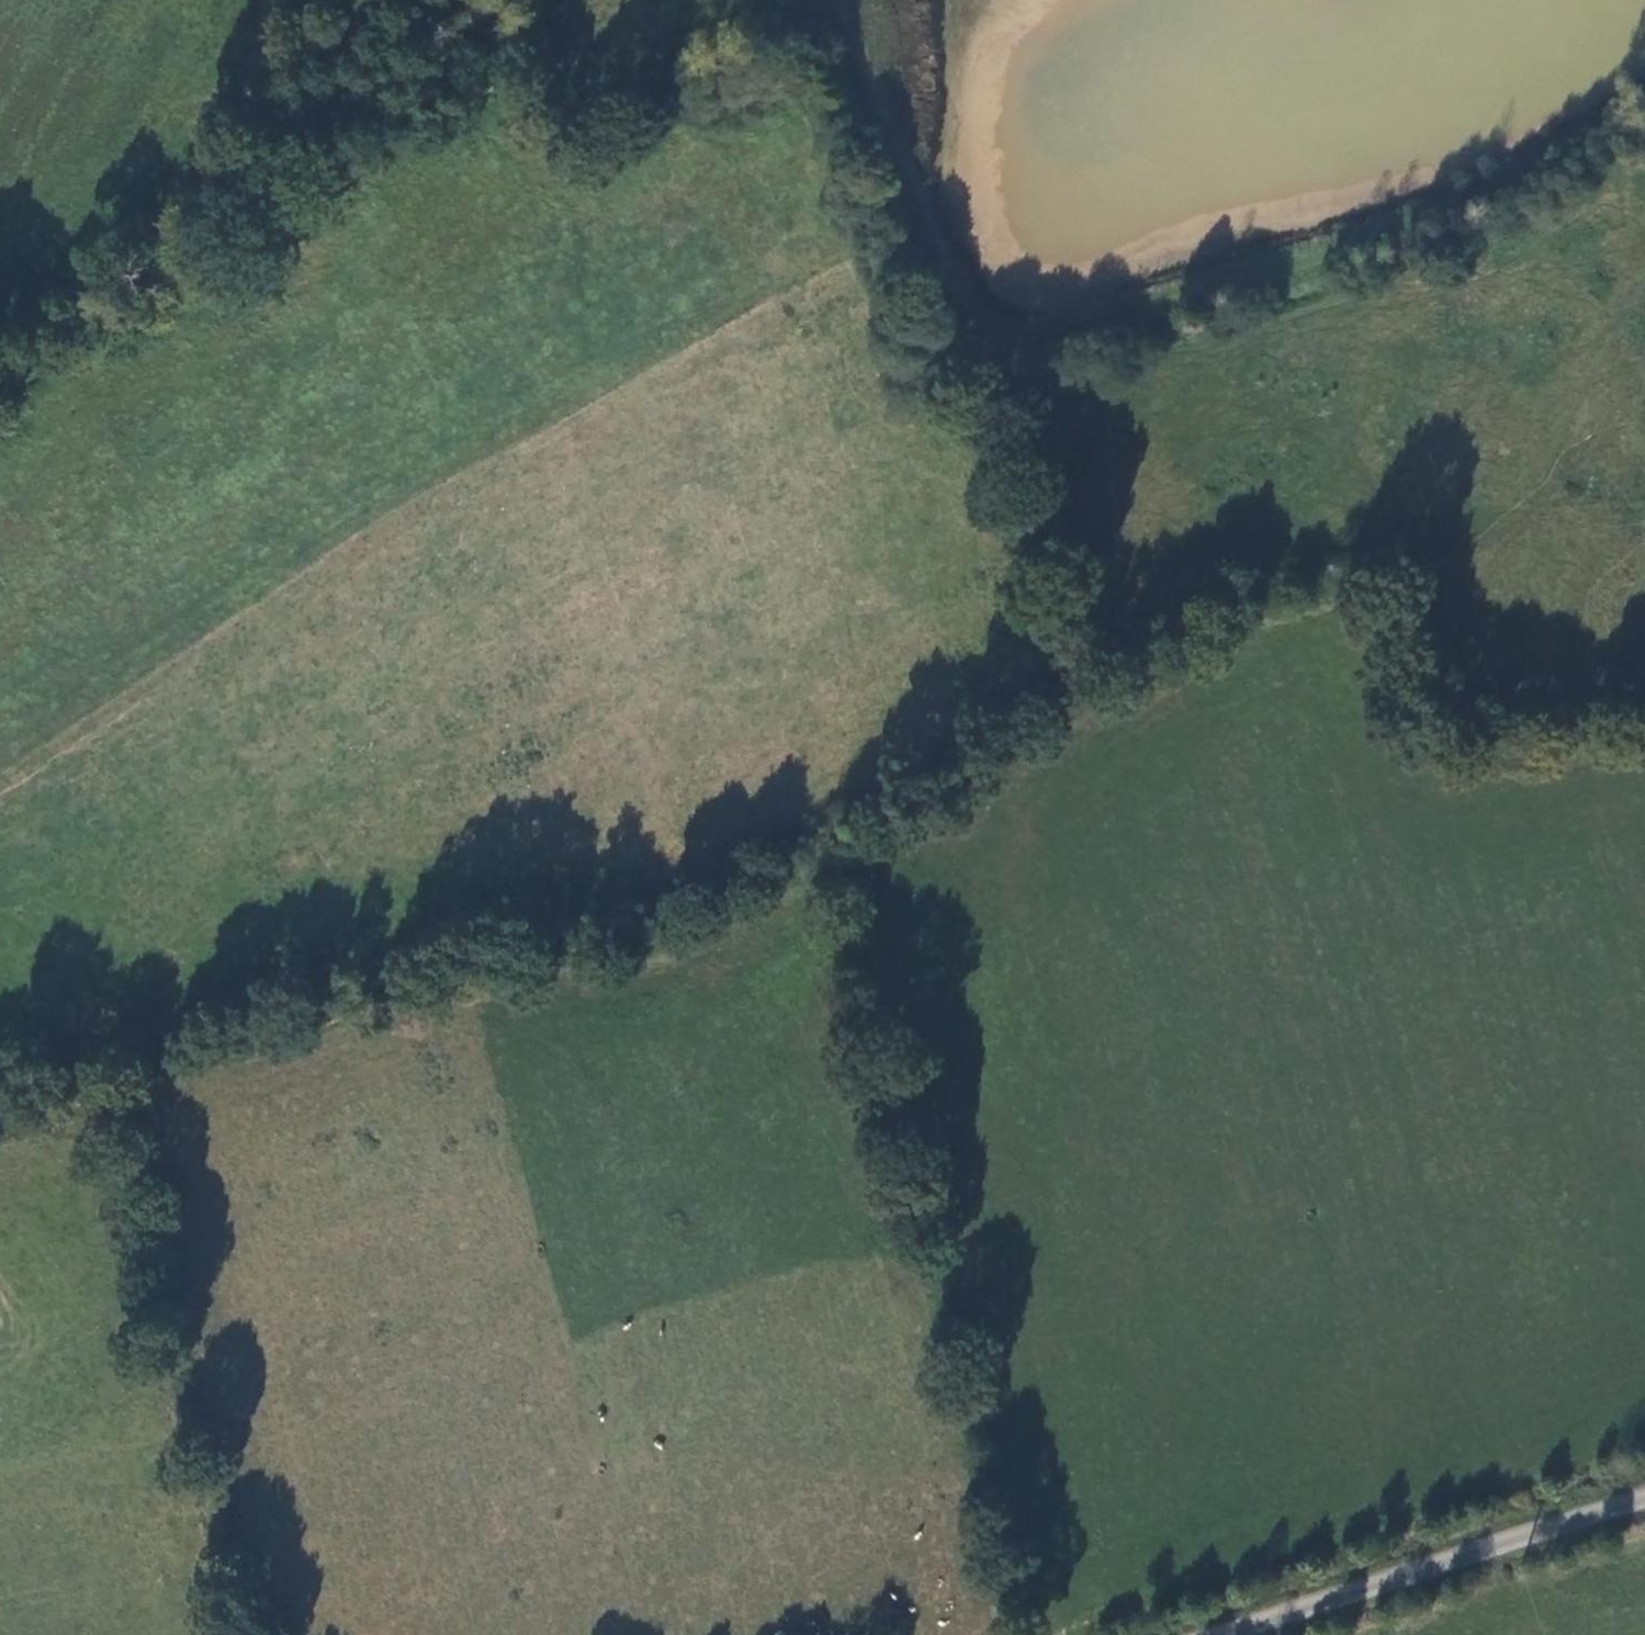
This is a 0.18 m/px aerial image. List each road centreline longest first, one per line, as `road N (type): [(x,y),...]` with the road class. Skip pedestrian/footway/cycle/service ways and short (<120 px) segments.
road 1 (unclassified): [(1222,1634),(1644,1498)]

